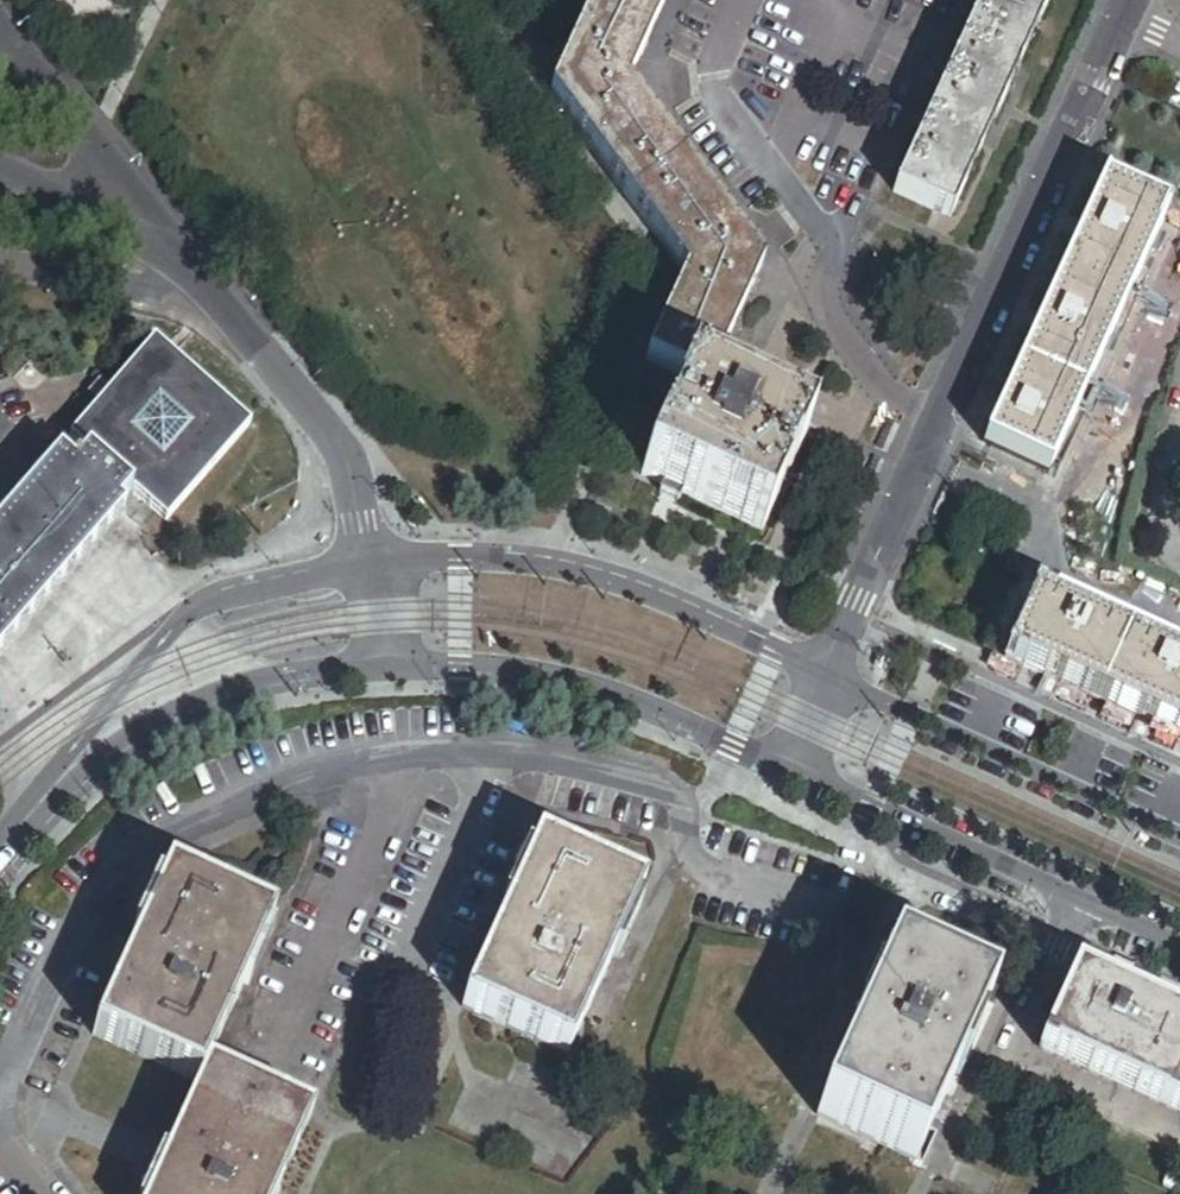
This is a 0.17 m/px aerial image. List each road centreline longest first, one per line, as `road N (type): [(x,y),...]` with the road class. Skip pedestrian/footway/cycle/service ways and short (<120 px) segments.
road 1 (residential): [(825,677),(1120,15)]
road 2 (tertiary): [(825,677),(639,591),(546,566),(460,559),(371,567)]
road 3 (tertiary): [(785,769),(1179,947)]
road 4 (tertiary): [(389,663),(540,675),(629,697),(785,769)]
road 5 (tertiary): [(371,567),(198,607),(134,674),(55,784)]
road 6 (residential): [(162,244),(319,420),(348,466),(371,567)]
road 7 (tertiary): [(1179,838),(825,677)]
road 8 (tertiary): [(55,784),(132,732),(215,694),(291,673),(389,663)]
road 9 (residential): [(162,244),(0,42)]
road 10 (residential): [(0,170),(162,244)]

